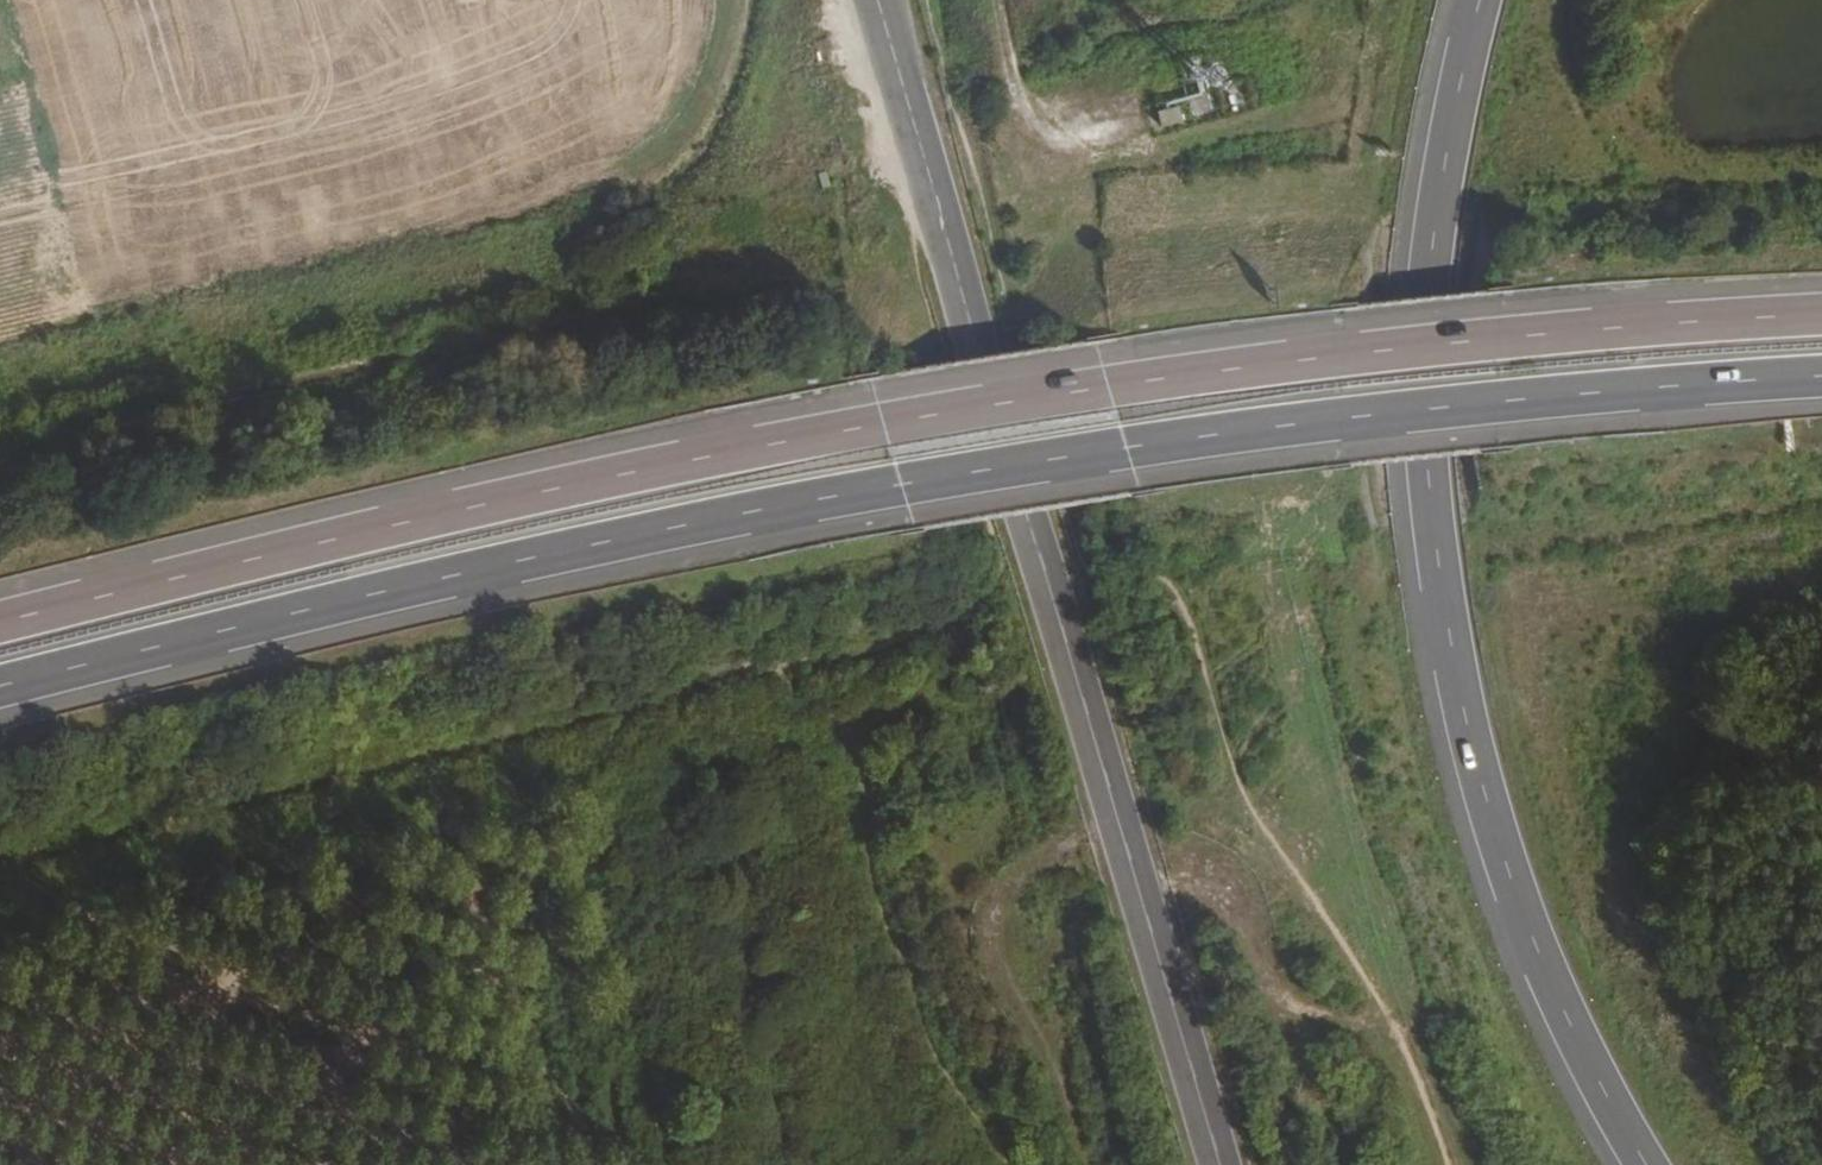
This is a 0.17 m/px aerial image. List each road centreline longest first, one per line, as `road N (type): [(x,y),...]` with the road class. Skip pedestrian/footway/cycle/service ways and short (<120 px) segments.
road 1 (motorway): [(0,689),(425,585),(903,488),(1340,421),(1821,378)]
road 2 (motorway): [(1821,312),(1341,354),(882,422),(440,513),(0,620)]
road 3 (tertiary): [(1222,1164),(877,0)]
road 4 (motorway): [(1477,0),(1443,160),(1431,289),(1428,493),(1443,615),(1494,838),(1528,936),(1642,1164)]
road 5 (track): [(1341,1164),(1292,1050),(1243,899),(1058,857),(1016,880),(988,923),(988,961),(1055,1067),(1089,1164)]
road 6 (track): [(665,314),(228,402),(0,460)]

